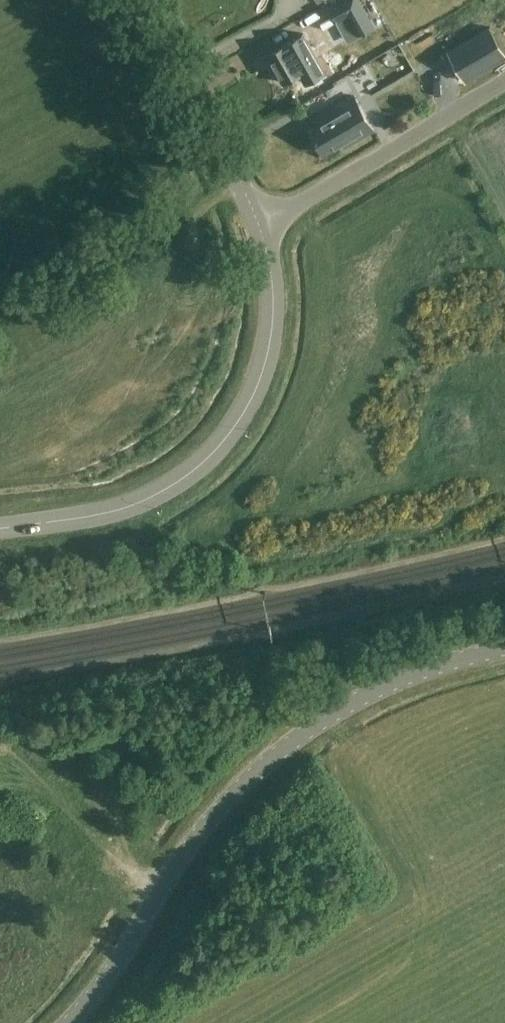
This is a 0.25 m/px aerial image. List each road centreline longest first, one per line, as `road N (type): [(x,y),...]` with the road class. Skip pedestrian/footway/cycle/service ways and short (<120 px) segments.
road 1 (unclassified): [(74,1022),(190,852),(297,739),(370,693),(504,650)]
road 2 (tertiary): [(0,533),(151,500),(202,470),(242,424),(268,369),(275,331),(262,224)]
road 3 (unclassified): [(262,224),(504,84)]
road 4 (tertiary): [(262,224),(134,0)]

